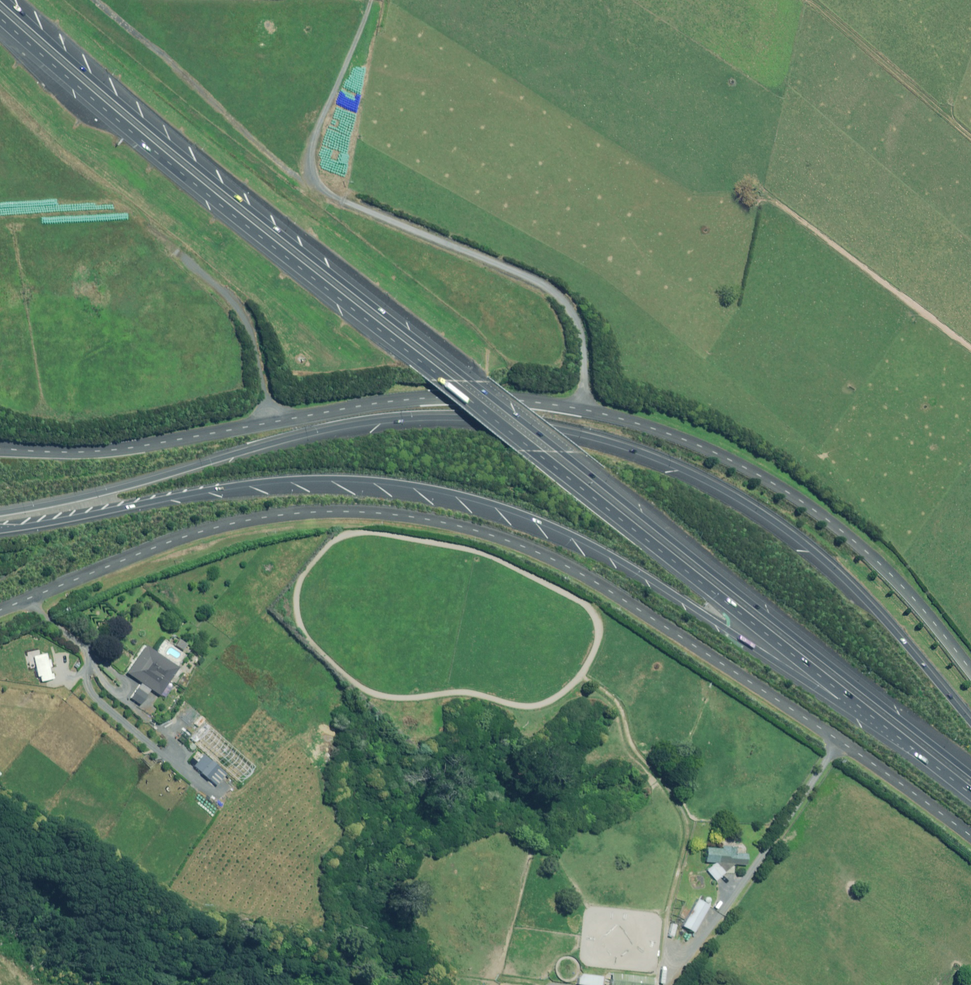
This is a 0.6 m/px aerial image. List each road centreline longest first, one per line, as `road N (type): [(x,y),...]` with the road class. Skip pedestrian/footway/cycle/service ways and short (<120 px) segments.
road 1 (motorway): [(9,0),(223,188),(970,775)]
road 2 (motorway): [(907,743),(211,197),(0,12)]
road 3 (trunk): [(0,513),(378,420),(430,416),(557,427),(677,465),(789,530),(876,609),(970,720)]
road 4 (unclassified): [(970,836),(589,578),(457,524),(357,510),(265,517),(161,545),(0,610)]
road 5 (unclassified): [(970,669),(896,580),(833,523),(700,444),(612,415),(461,397),(106,450),(0,449)]
road 6 (trunk): [(907,743),(633,568),(538,519),(443,490),(386,481),(262,482),(0,529)]
road 7 (track): [(583,409),(592,367),(585,333),(562,297),(523,272),(314,188),(103,0)]
road 8 (track): [(273,422),(250,333),(208,282),(76,171)]

